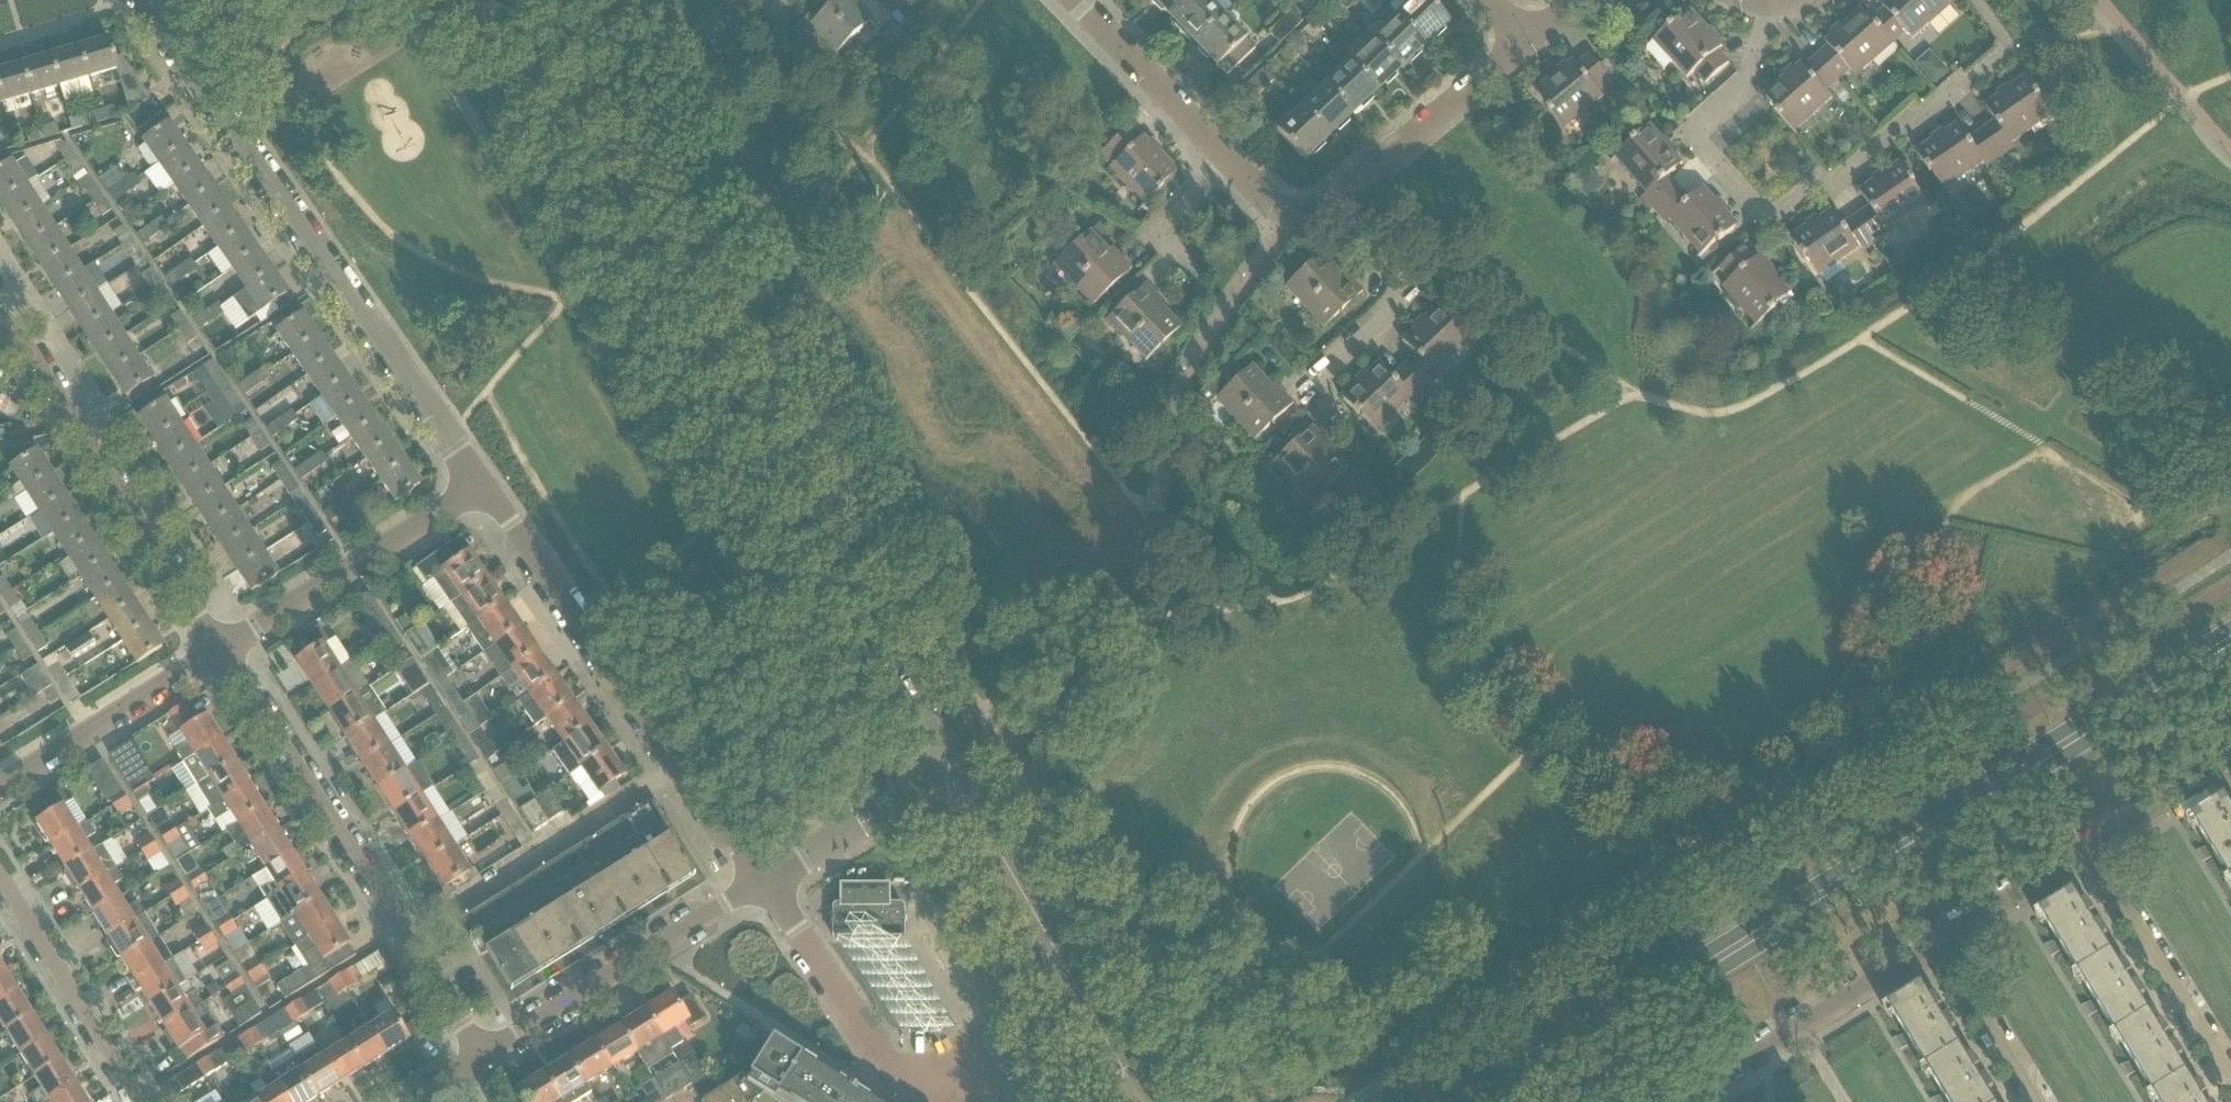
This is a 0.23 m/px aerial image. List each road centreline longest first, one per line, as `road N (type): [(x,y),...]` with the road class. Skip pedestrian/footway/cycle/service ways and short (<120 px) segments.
road 1 (tertiary): [(941,771),(491,0)]
road 2 (secondary): [(1492,1101),(2230,643)]
road 3 (unclassified): [(482,488),(139,0)]
road 4 (residential): [(1967,80),(1835,187),(1816,185),(1781,213),(1764,213),(1697,140),(1698,130),(1747,88),(1769,4)]
road 5 (unclassified): [(761,882),(482,488)]
road 6 (residential): [(479,1056),(221,655)]
road 7 (residential): [(221,655),(12,331),(0,328)]
road 8 (residential): [(479,1056),(761,882)]
road 9 (tertiary): [(1097,1039),(941,771)]
road 10 (residential): [(221,655),(482,488)]
road 11 (residential): [(1684,1101),(1932,950)]
road 12 (unclassified): [(939,1101),(908,1081),(761,882)]
road 13 (residential): [(2230,1085),(2085,856)]
road 14 (residential): [(1330,209),(1531,43)]
road 15 (residential): [(0,793),(221,655)]
road 16 (residential): [(137,1101),(0,881)]
road 17 (residential): [(1310,381),(1406,286),(1330,209)]
road 18 (residential): [(1224,165),(1072,0)]
road 19 (residential): [(761,882),(941,771)]
road 20 (residential): [(2030,1101),(1932,950)]
road 21 (residential): [(1932,950),(2085,856)]
road 22 (residential): [(2085,856),(2230,764)]
road 23 (residential): [(1190,268),(1156,235),(1224,165)]

